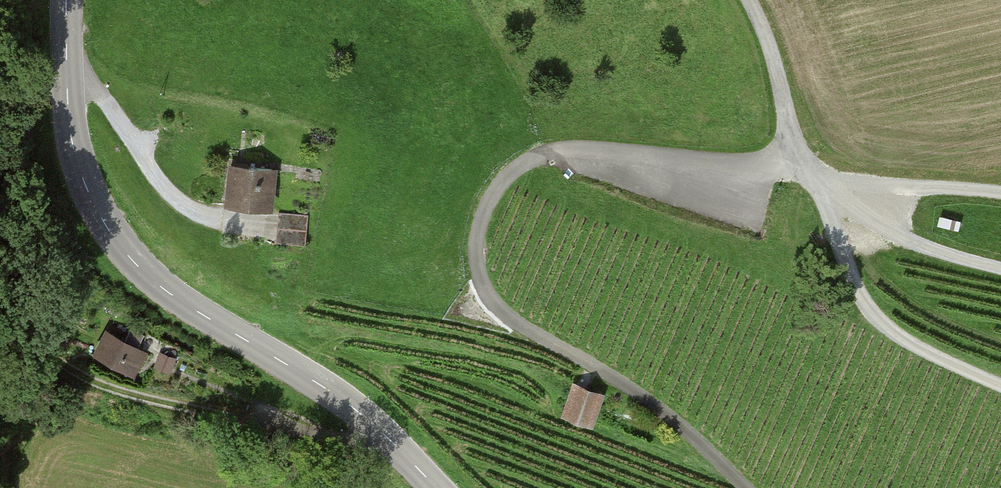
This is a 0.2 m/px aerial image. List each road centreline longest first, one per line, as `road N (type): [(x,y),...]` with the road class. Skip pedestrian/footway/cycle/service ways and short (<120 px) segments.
road 1 (tertiary): [(67,0),(76,156),(104,225),(172,297),(357,411),(435,487)]
road 2 (track): [(0,305),(56,363),(98,385),(418,470)]
road 3 (track): [(798,166),(826,193),(837,237),(879,321),(1000,388)]
road 4 (track): [(798,166),(844,182),(1000,196)]
road 5 (track): [(1000,265),(919,247),(826,193)]
road 6 (residential): [(748,0),(798,166)]

